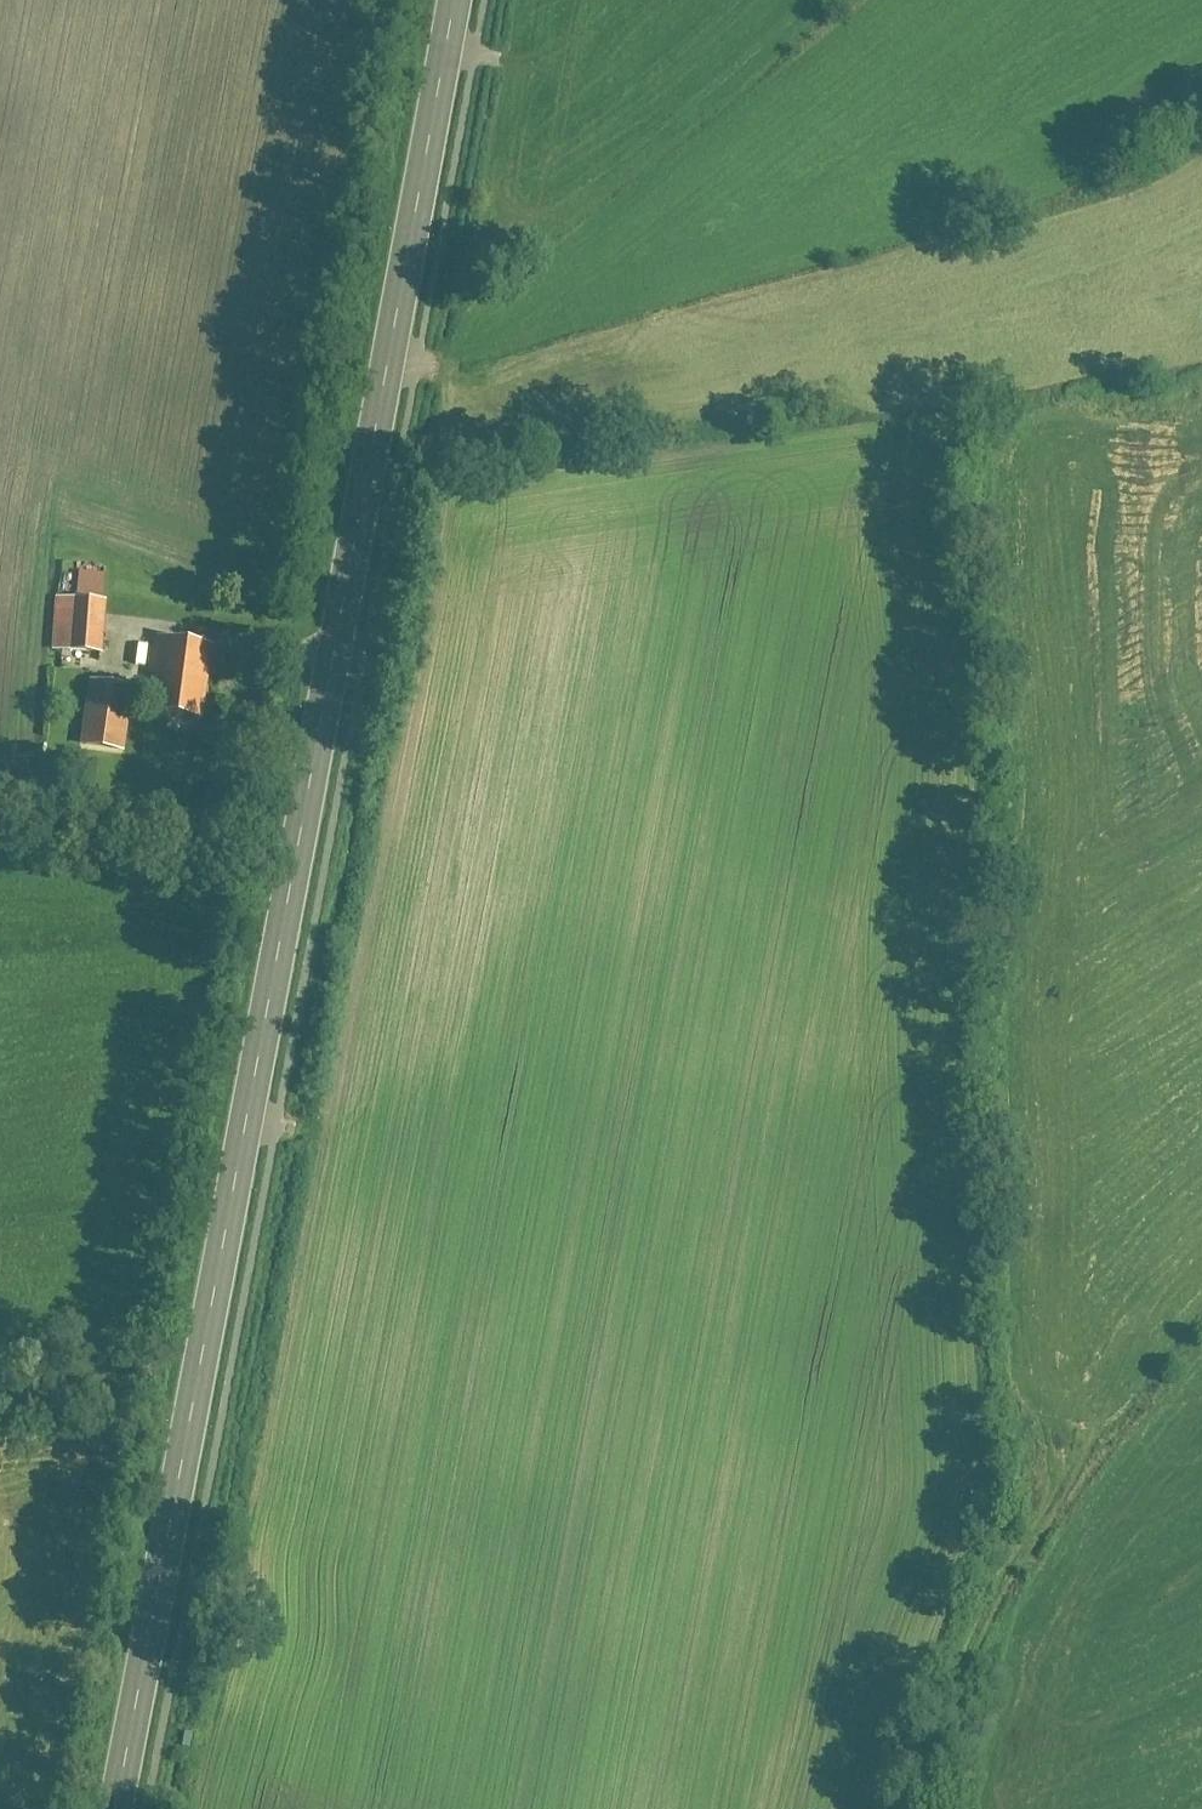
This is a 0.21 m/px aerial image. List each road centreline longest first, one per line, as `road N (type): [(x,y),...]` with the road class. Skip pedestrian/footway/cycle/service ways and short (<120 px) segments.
road 1 (primary): [(108,1808),(451,0)]

